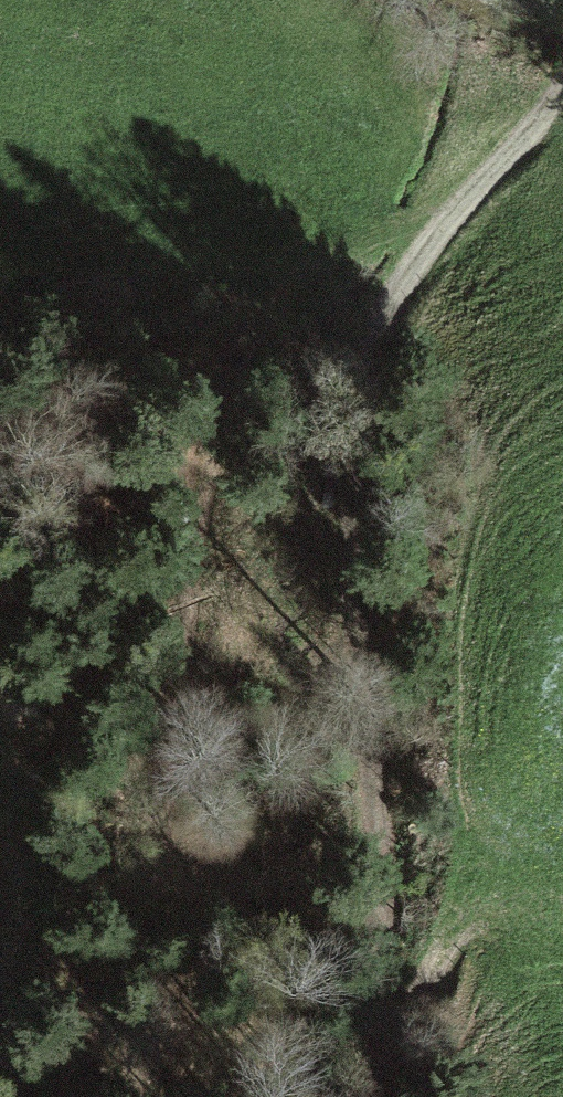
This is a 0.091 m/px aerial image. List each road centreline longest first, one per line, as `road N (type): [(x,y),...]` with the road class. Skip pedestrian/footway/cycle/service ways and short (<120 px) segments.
road 1 (track): [(562,87),(458,213),(375,249),(341,275),(238,399),(206,501),(169,788),(149,875),(119,977),(86,1050),(52,1096)]
road 2 (track): [(387,1096),(361,511),(364,392),(375,337),(396,292),(458,213)]

